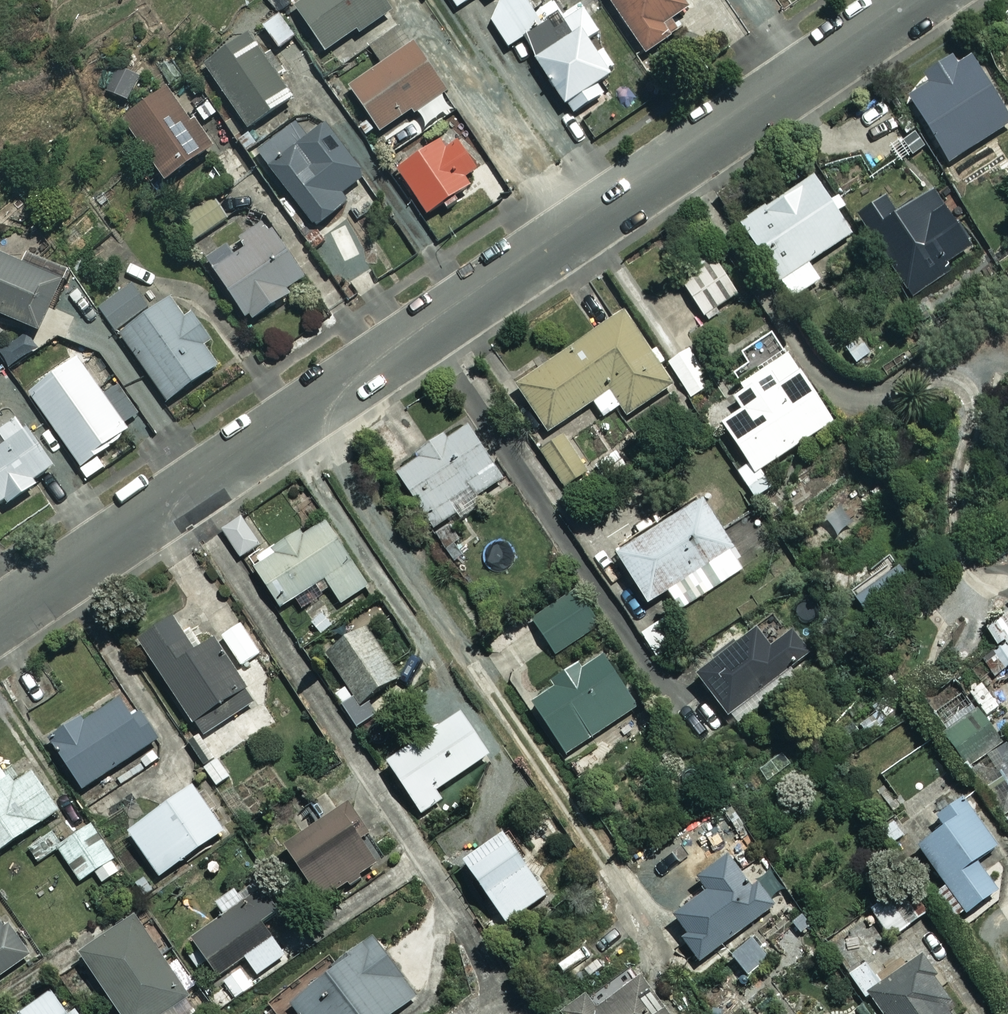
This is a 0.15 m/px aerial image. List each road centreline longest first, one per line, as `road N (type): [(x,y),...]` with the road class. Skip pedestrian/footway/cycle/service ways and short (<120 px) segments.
road 1 (residential): [(917,0),(0,617)]

